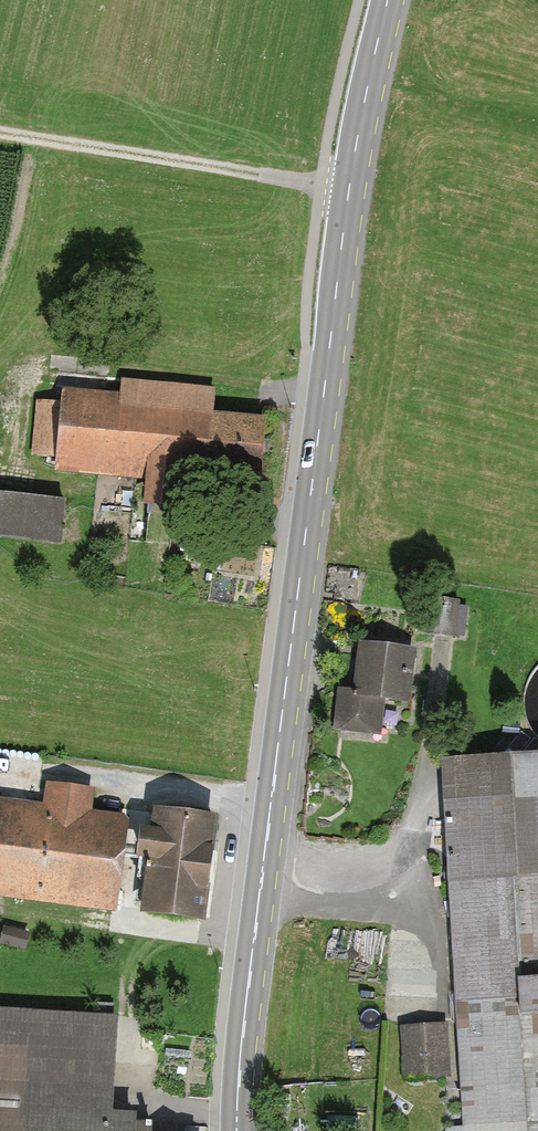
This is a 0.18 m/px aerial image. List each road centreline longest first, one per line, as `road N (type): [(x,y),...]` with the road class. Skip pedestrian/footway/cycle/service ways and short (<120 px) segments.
road 1 (secondary): [(388,0),(348,191),(244,1014),(237,1130)]
road 2 (track): [(348,191),(0,135)]

